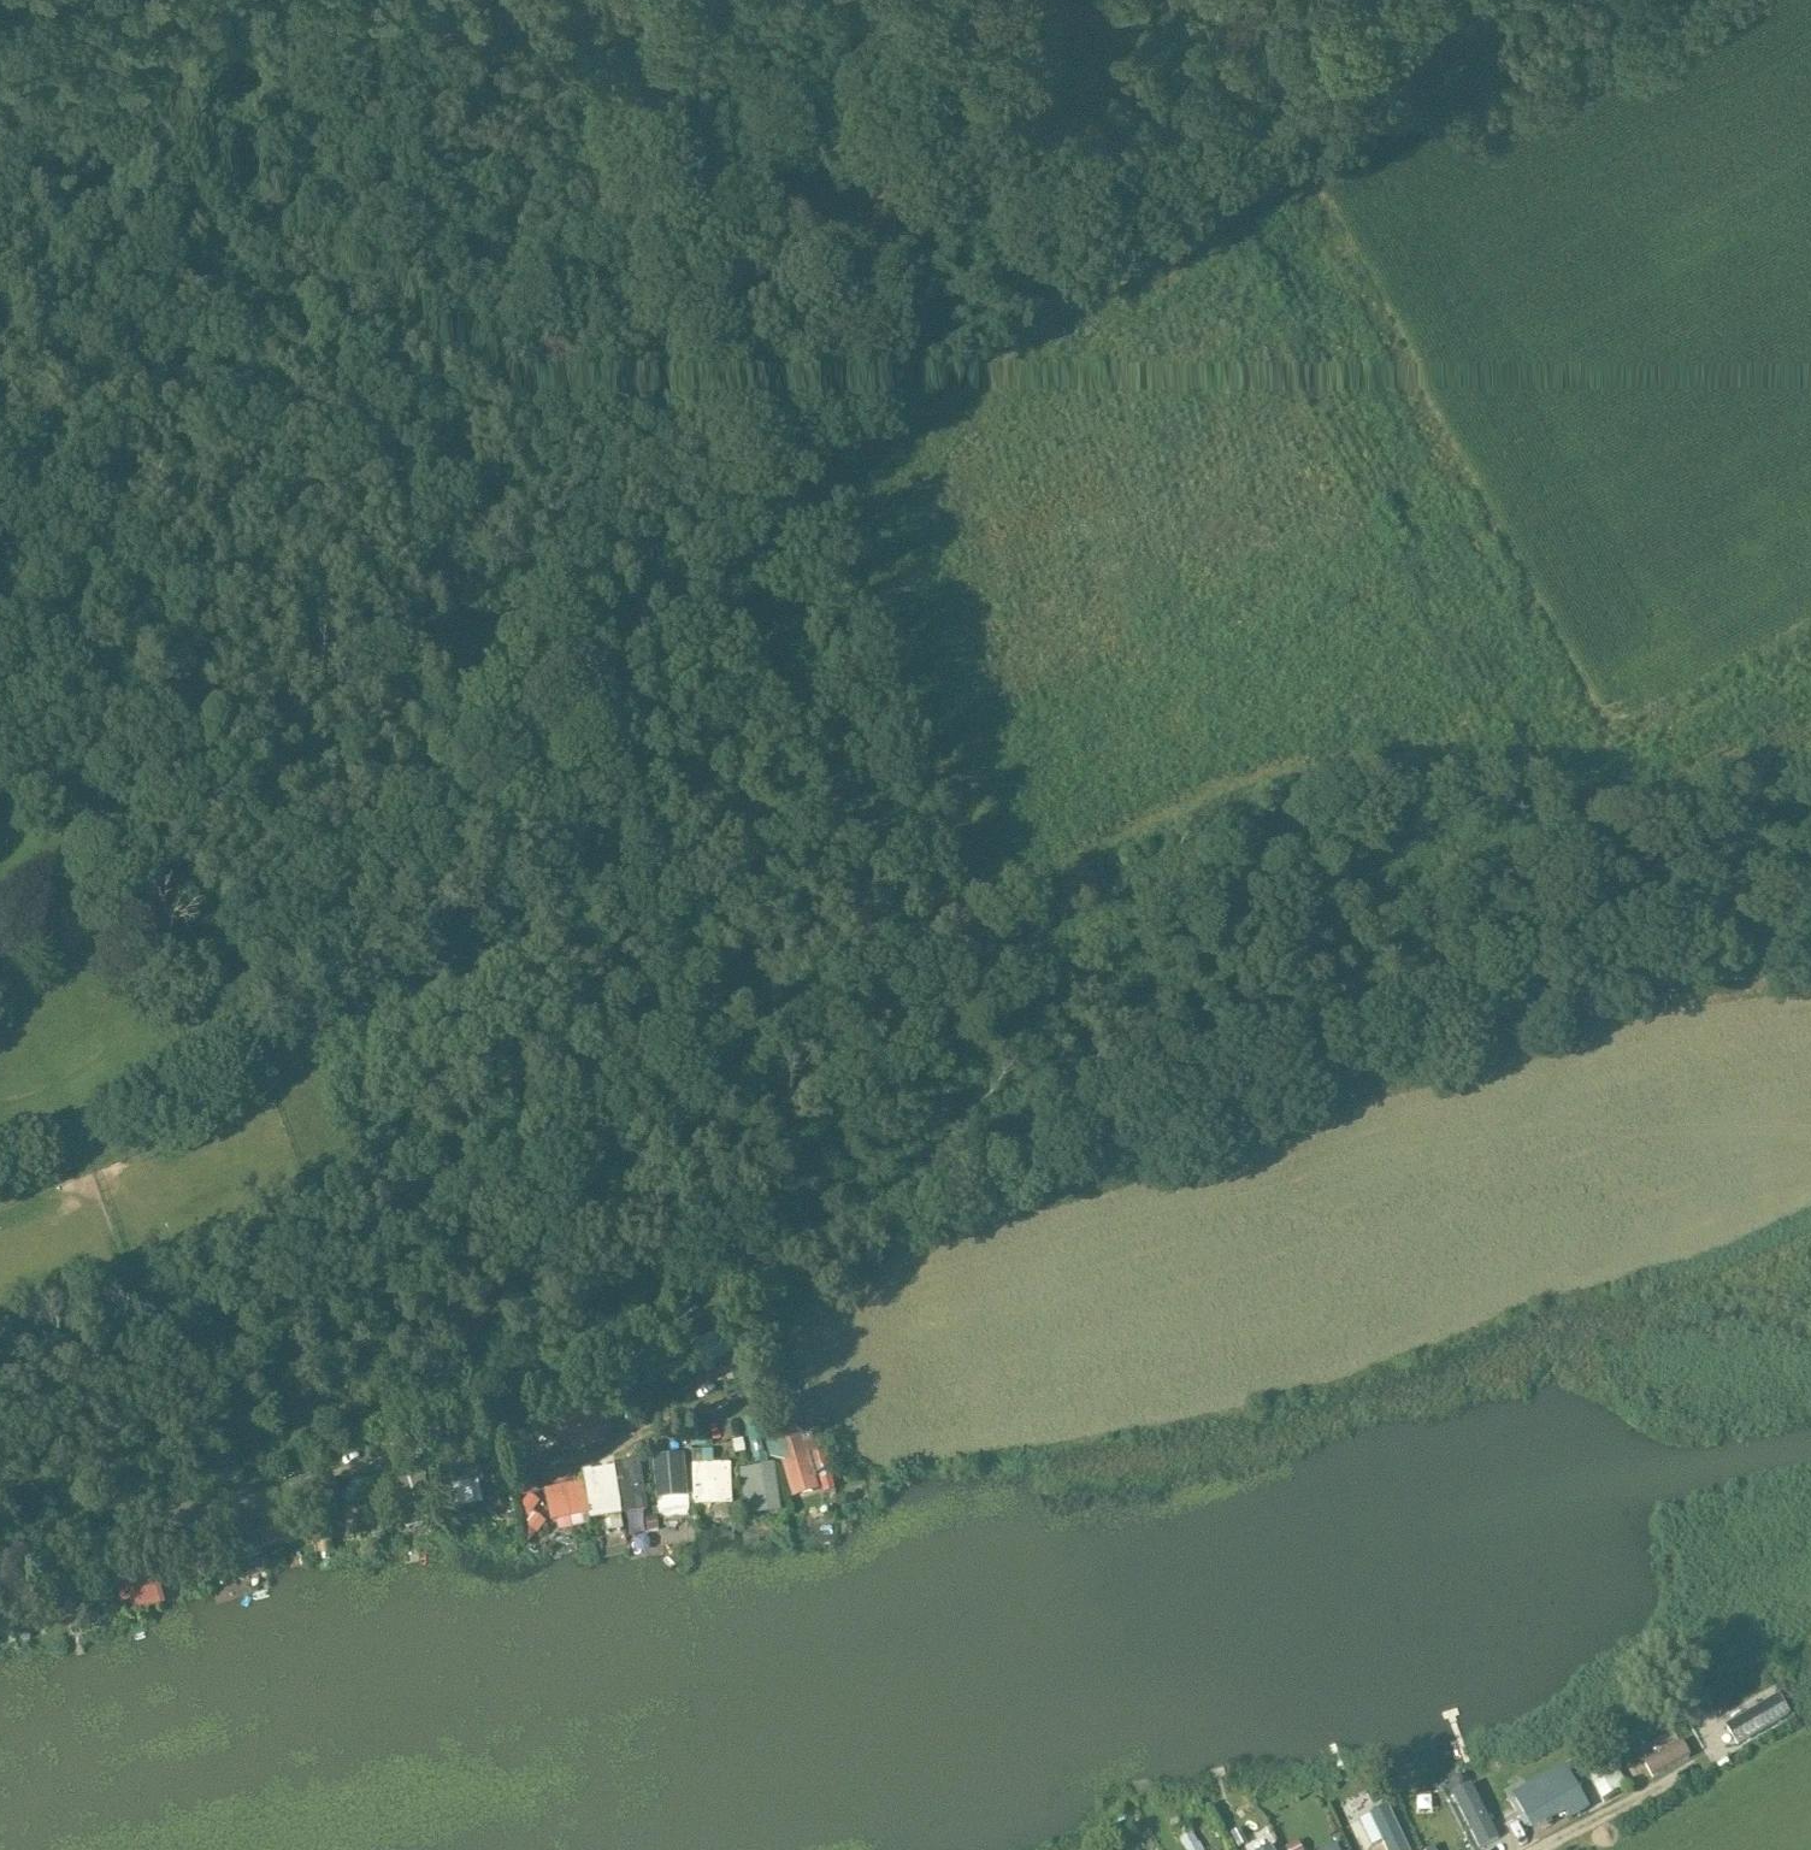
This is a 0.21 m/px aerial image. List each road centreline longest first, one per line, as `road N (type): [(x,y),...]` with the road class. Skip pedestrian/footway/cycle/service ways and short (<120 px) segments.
road 1 (track): [(0,1573),(552,1414),(758,1287),(1639,938),(1810,882)]
road 2 (track): [(596,0),(0,330)]
road 3 (residential): [(1699,1765),(1540,1849)]

